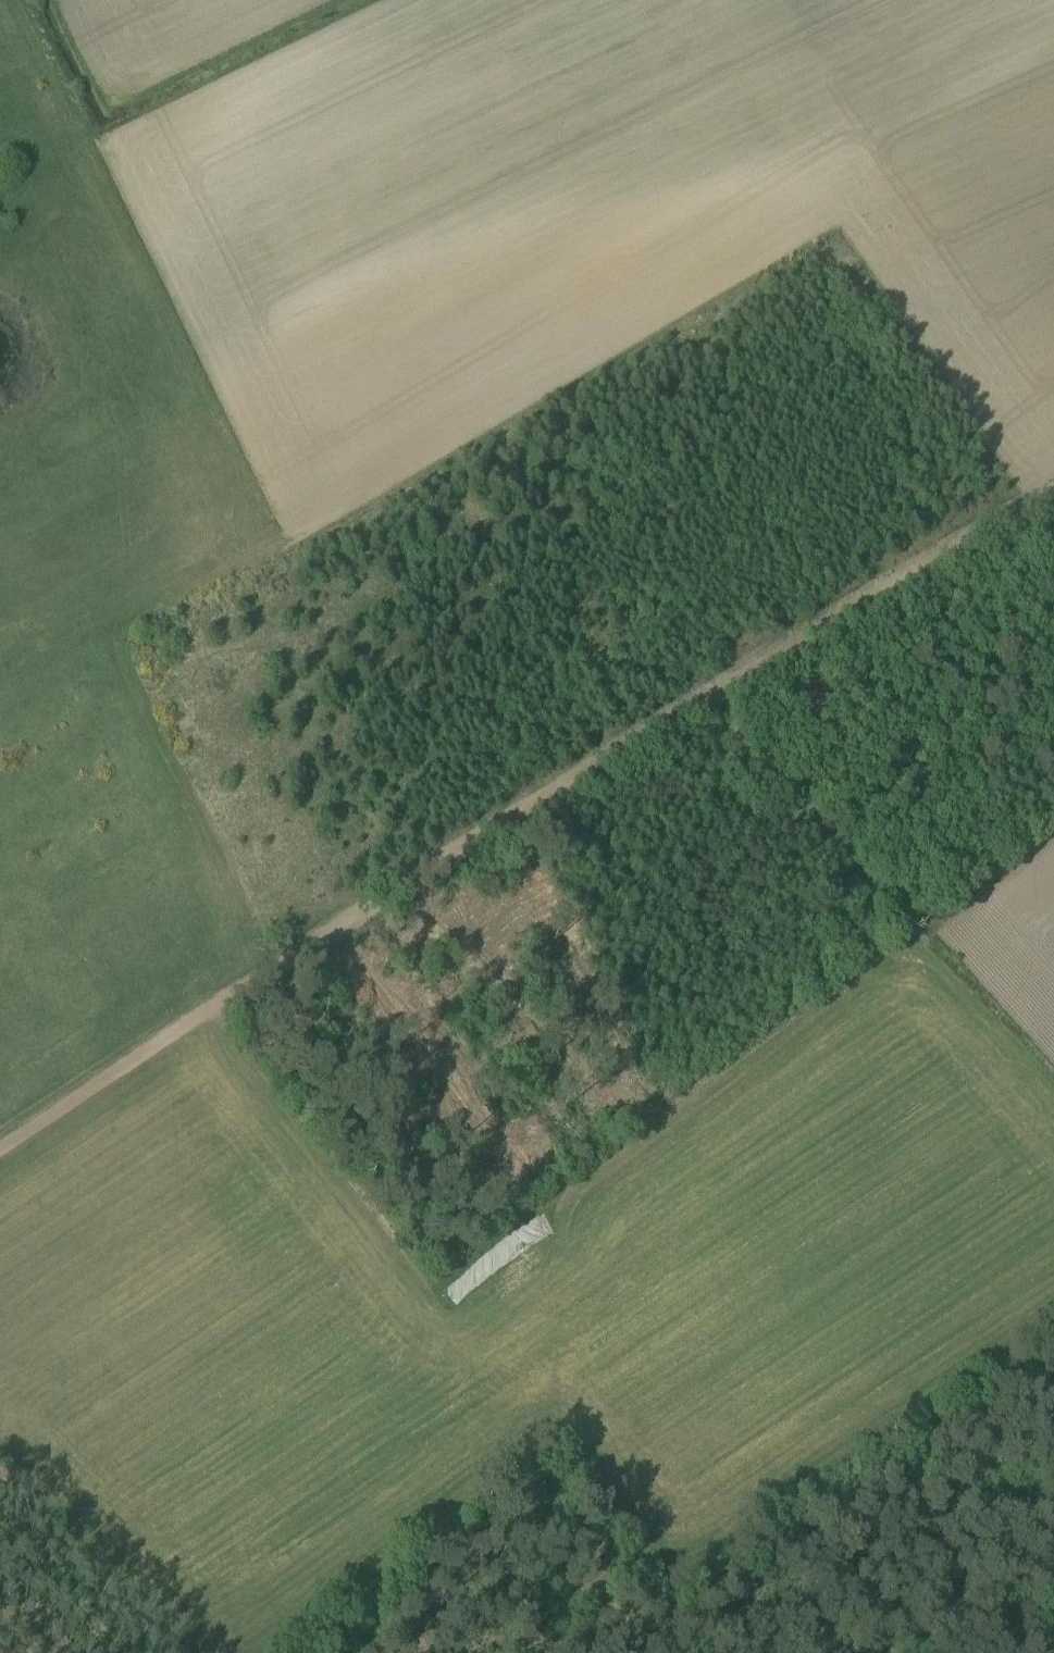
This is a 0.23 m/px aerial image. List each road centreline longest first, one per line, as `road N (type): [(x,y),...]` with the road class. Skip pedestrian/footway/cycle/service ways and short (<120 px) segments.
road 1 (track): [(0,1152),(698,698),(1053,488)]
road 2 (track): [(531,1652),(613,1565),(649,1574),(703,1652)]

